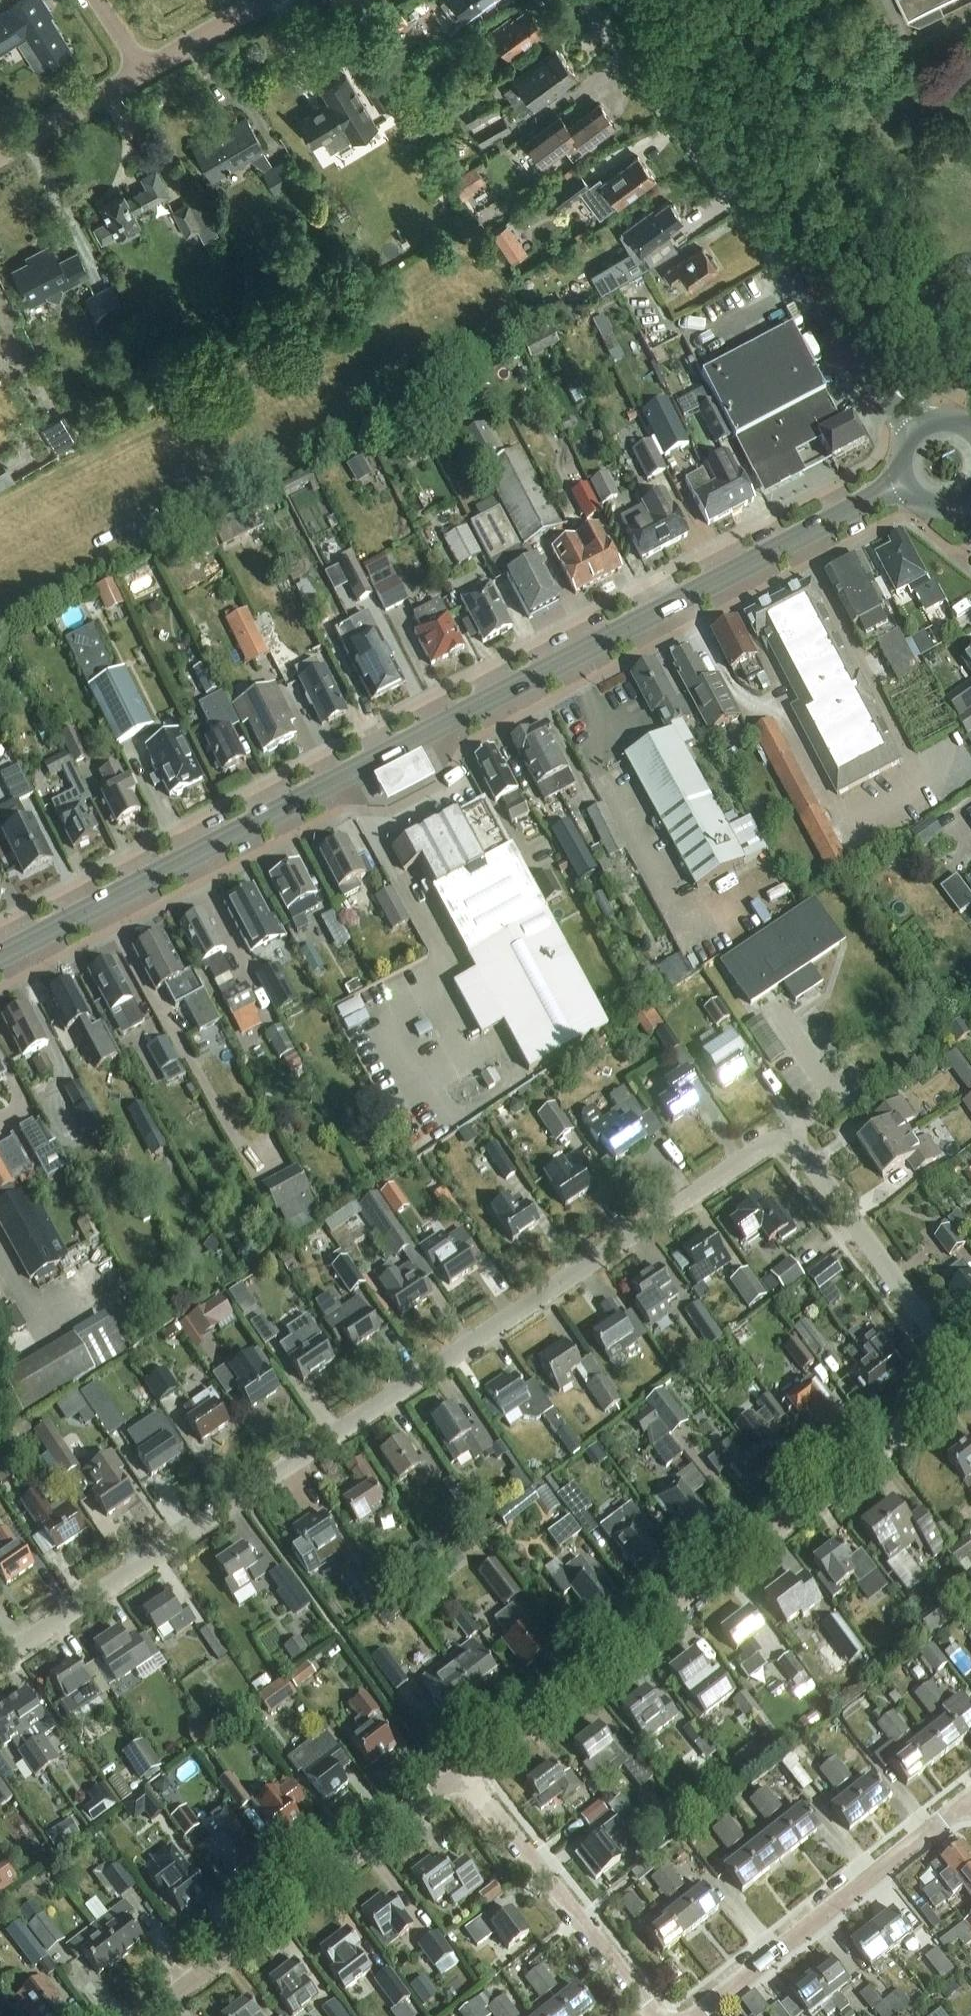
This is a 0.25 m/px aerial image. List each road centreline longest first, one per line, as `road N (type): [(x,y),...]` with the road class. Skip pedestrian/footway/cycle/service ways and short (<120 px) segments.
road 1 (residential): [(0,1659),(766,1147),(784,1143),(801,1153),(970,1378)]
road 2 (primary): [(904,483),(0,955)]
road 3 (residential): [(460,1773),(970,1380)]
road 4 (unclassified): [(917,429),(884,397),(596,0)]
road 5 (residential): [(144,2015),(460,1773)]
road 6 (residential): [(970,1809),(935,1823),(698,2015)]
road 7 (residential): [(651,2015),(460,1773)]
road 8 (residential): [(0,157),(145,69)]
road 9 (residential): [(145,69),(263,0)]

